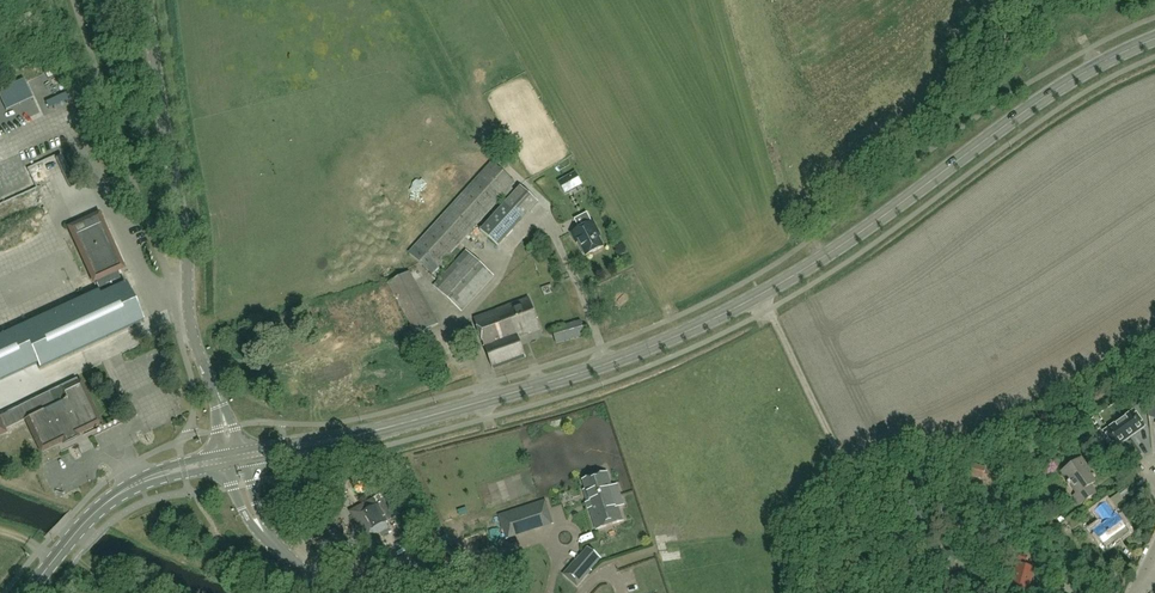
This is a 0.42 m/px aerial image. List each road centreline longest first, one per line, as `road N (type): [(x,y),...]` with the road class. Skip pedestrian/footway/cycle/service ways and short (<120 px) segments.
road 1 (secondary): [(336,440),(608,366),(708,324),(823,260),(1077,78),(1154,40)]
road 2 (tertiary): [(219,401),(192,327),(149,0)]
road 3 (track): [(893,592),(840,543),(831,518),(839,504),(879,484),(928,482),(988,566)]
road 4 (secondary): [(30,592),(101,509),(133,487)]

